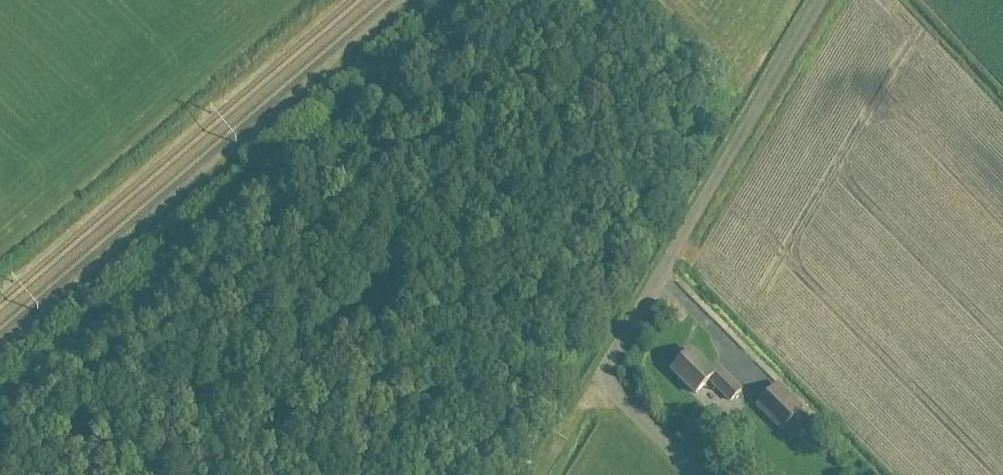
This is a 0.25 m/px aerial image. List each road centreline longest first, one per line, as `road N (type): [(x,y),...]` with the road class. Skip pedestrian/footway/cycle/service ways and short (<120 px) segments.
road 1 (unclassified): [(607,357),(817,0)]
road 2 (track): [(539,474),(607,357)]

